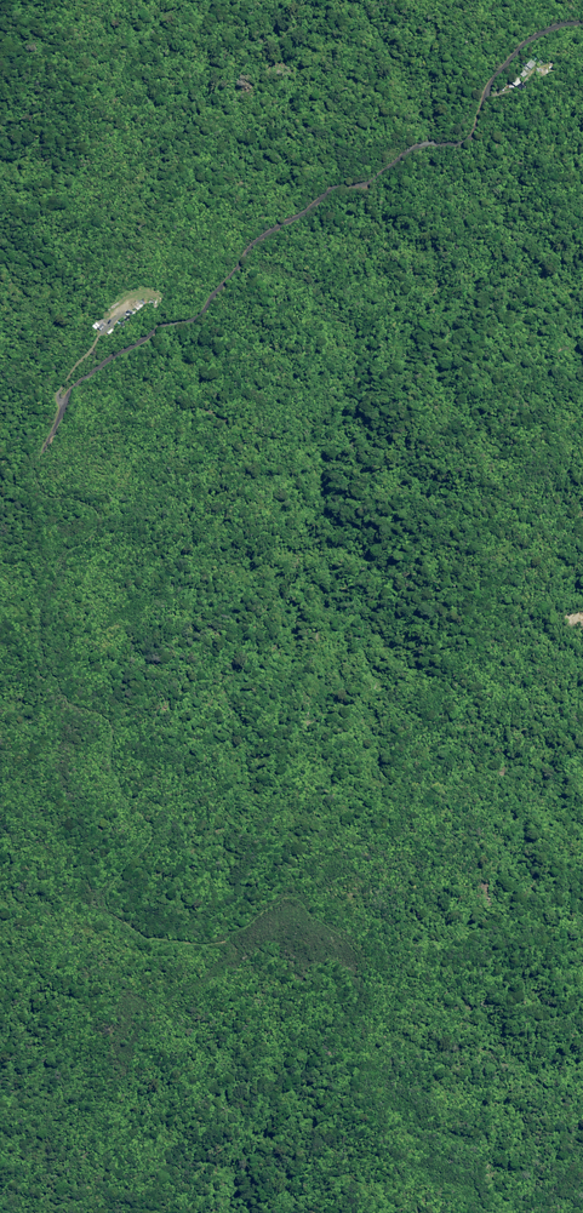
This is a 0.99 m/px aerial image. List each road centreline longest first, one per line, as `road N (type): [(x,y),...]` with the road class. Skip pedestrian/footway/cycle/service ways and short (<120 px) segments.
road 1 (unclassified): [(582,22),(528,41),(487,88),(461,144),(322,193),(245,247),(197,312),(156,324),(80,377),(39,455)]
road 2 (track): [(39,455),(42,490),(82,500),(102,519),(96,533),(66,552),(47,595),(47,660),(67,698),(111,723),(113,771),(151,830),(106,883),(103,902),(145,933),(223,936)]
road 3 (track): [(491,1212),(476,1183),(424,1141),(413,1103),(392,1085),(390,1059),(369,1051),(361,952),(294,896),(223,936)]

